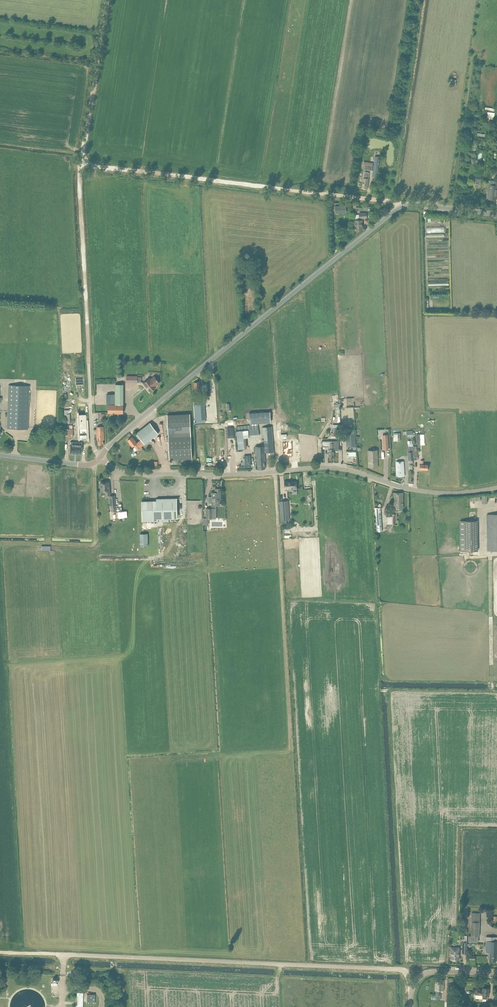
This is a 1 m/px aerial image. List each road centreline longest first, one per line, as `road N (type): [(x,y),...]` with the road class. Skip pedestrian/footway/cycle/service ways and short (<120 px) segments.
road 1 (unclassified): [(101,456),(122,473),(326,467),(422,491),(496,487)]
road 2 (tertiary): [(101,456),(405,205)]
road 3 (unclassified): [(415,985),(402,970),(64,955)]
road 4 (track): [(81,163),(405,205)]
road 5 (track): [(89,367),(81,163)]
road 6 (track): [(81,163),(108,0)]

